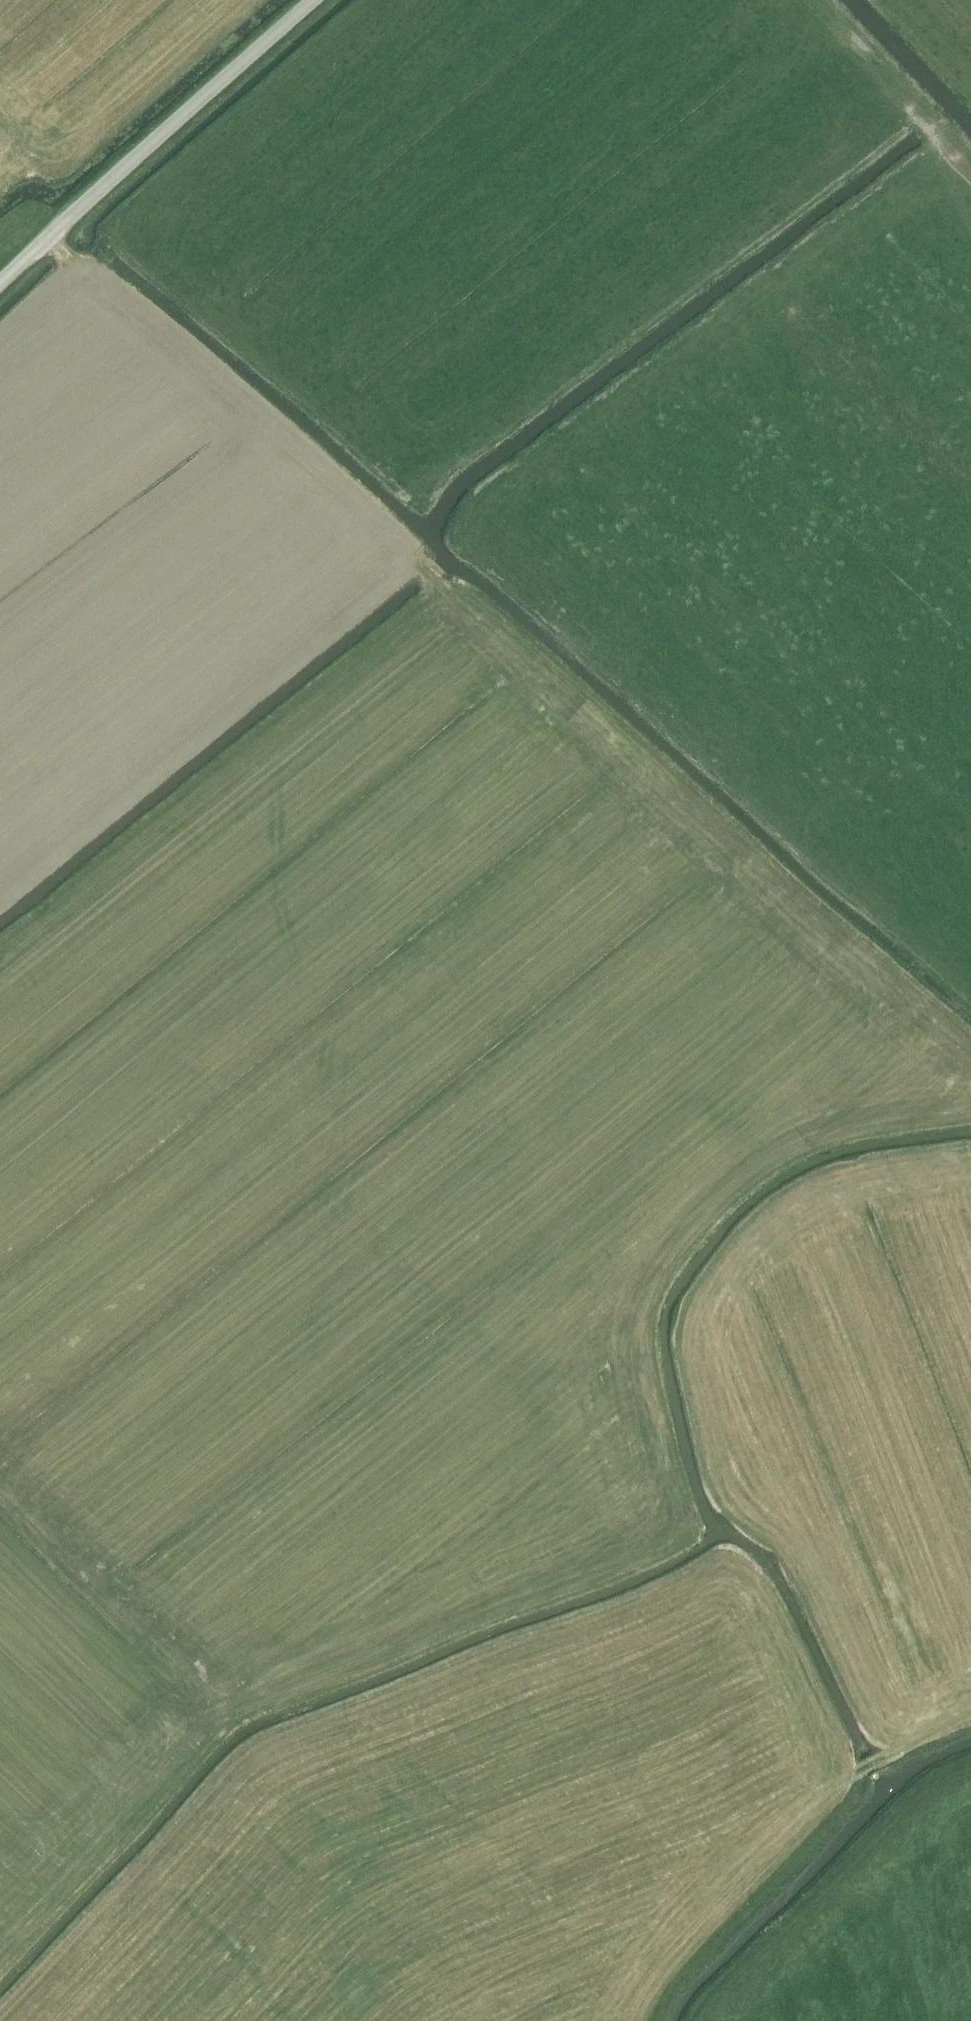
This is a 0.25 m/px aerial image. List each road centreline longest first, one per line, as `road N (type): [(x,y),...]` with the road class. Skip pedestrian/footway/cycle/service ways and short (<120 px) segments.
road 1 (unclassified): [(0,281),(310,0)]

